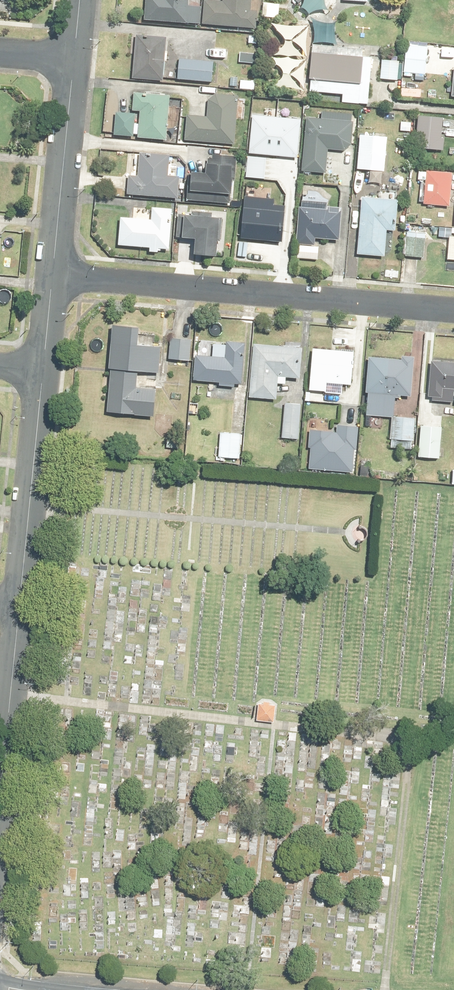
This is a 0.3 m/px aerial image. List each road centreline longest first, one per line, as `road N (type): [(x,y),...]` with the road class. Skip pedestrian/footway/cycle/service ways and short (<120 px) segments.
road 1 (residential): [(453,311),(53,276)]
road 2 (residential): [(43,371),(18,604)]
road 3 (residential): [(72,56),(53,276)]
road 4 (residential): [(18,604),(0,778)]

